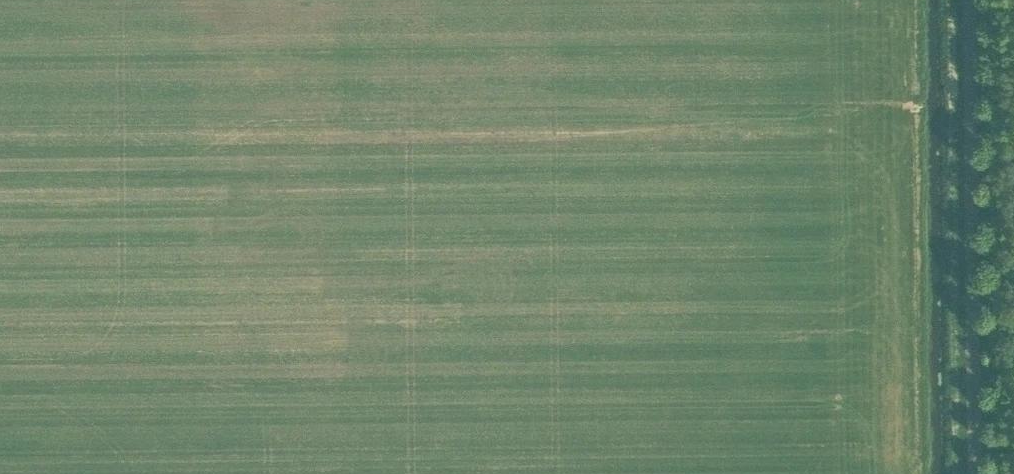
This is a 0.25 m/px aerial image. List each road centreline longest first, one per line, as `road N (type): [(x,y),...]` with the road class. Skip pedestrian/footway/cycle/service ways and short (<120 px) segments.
road 1 (unclassified): [(972,0),(978,473)]

